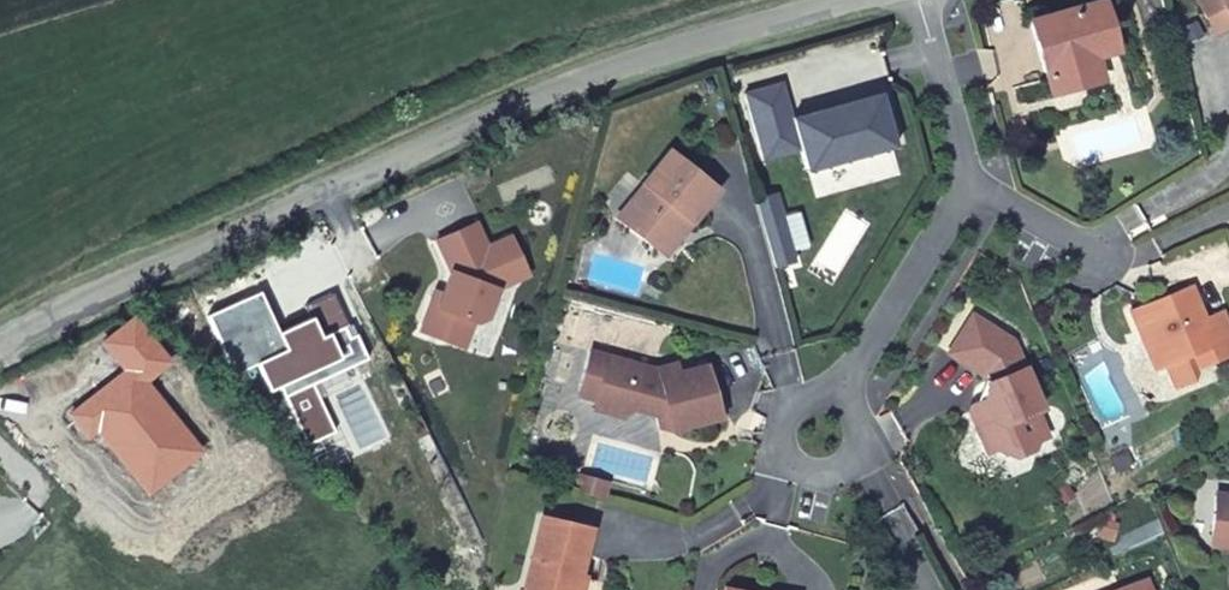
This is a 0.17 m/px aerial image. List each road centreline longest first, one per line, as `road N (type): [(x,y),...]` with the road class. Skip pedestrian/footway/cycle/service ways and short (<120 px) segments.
road 1 (residential): [(843,0),(599,80),(324,190),(0,351)]
road 2 (residential): [(975,185),(856,365),(820,436)]
road 3 (residential): [(975,185),(919,0)]
road 4 (residential): [(1108,258),(975,185)]

